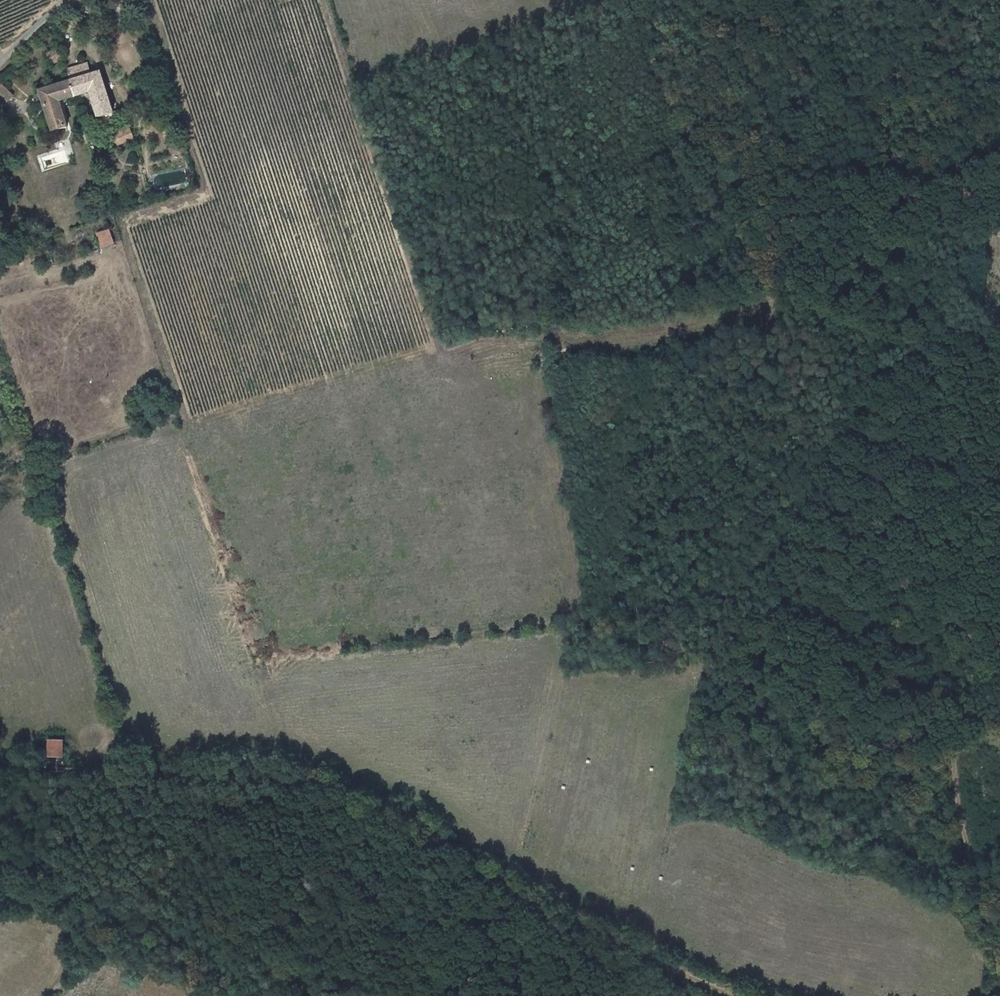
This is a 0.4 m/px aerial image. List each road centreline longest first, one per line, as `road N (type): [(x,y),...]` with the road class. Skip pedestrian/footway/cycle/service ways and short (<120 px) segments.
road 1 (track): [(631,0),(692,141),(747,230),(805,303),(941,376),(956,411),(959,640),(946,738),(952,807),(960,882),(977,924),(999,949)]
road 2 (track): [(732,995),(637,950),(543,917),(370,802),(261,781),(0,763)]

